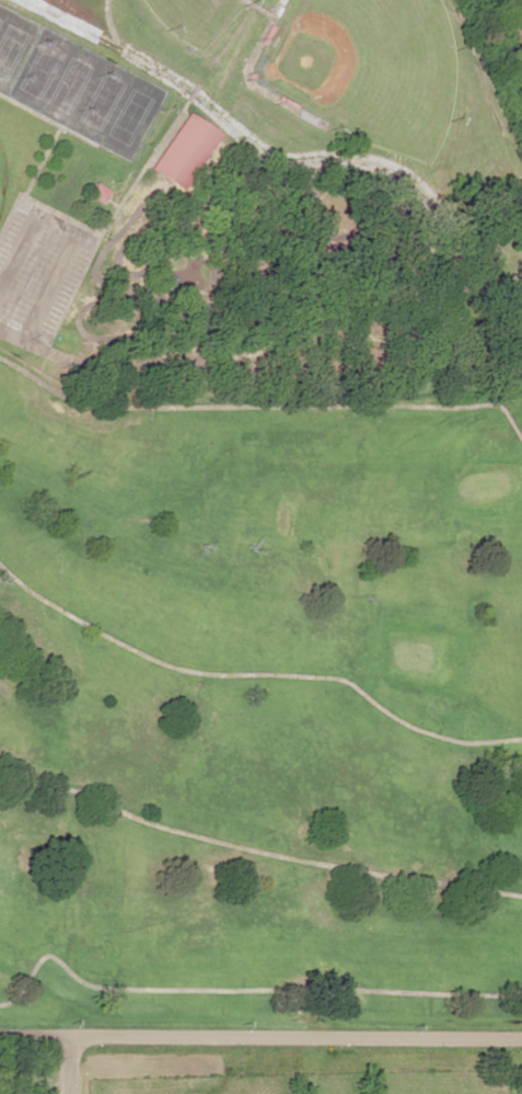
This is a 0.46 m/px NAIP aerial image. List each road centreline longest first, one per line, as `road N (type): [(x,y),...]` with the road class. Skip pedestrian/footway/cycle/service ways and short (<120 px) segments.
road 1 (residential): [(521,1036),(0,1033)]

